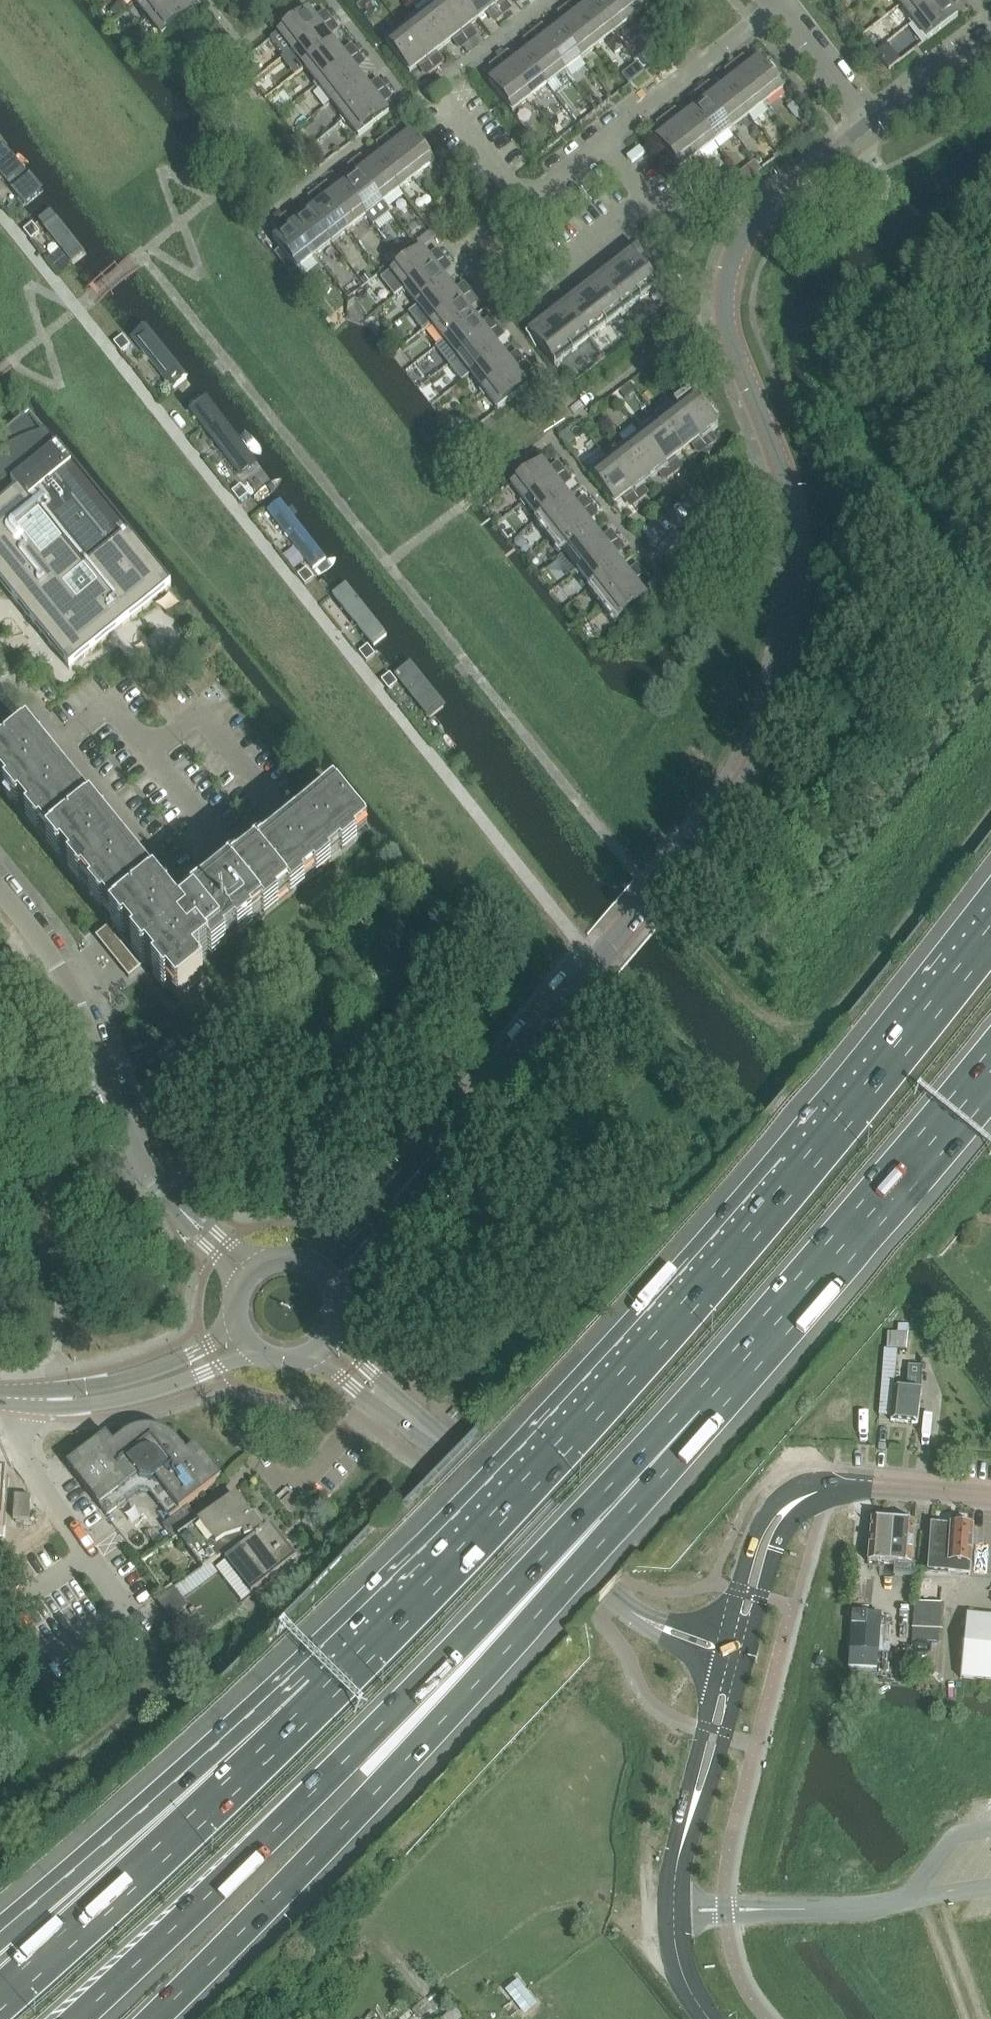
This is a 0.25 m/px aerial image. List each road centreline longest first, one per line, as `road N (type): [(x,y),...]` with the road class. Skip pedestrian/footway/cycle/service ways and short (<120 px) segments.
road 1 (motorway): [(990,924),(680,1307),(319,1691)]
road 2 (unclassified): [(326,1275),(649,902),(756,764),(777,713),(796,605),(797,535),(779,461)]
road 3 (motorway): [(78,2018),(577,1523),(699,1413)]
road 4 (motorway): [(155,2018),(353,1817),(602,1545),(699,1413)]
road 5 (residential): [(250,1275),(145,1163),(66,983),(0,890)]
road 6 (motorway): [(699,1413),(990,1071)]
road 7 (motorway): [(319,1691),(191,1828),(0,2001)]
road 8 (motorway): [(319,1691),(159,1796),(0,1933)]
road 9 (unclassified): [(779,461),(729,333),(729,282),(760,220),(870,130)]
road 10 (tertiary): [(21,1400),(91,1405),(128,1398),(255,1351)]
road 11 (tertiary): [(240,1330),(162,1370),(21,1400)]
road 12 (residential): [(603,142),(523,204),(446,101)]
road 13 (residential): [(603,142),(774,6)]
road 14 (tertiary): [(610,1596),(452,1452)]
road 15 (tertiary): [(709,2018),(678,1947),(675,1881),(688,1822)]
road 16 (residential): [(373,1402),(292,1501),(261,1462)]
road 17 (tertiary): [(452,1452),(358,1361),(338,1326)]
road 18 (residential): [(516,310),(648,202)]
road 19 (tertiary): [(744,1663),(795,1501)]
road 20 (tertiary): [(688,1822),(709,1784),(744,1663)]
road 21 (tertiary): [(795,1501),(774,1511),(756,1534),(727,1641)]
road 22 (residential): [(870,130),(774,6)]
road 23 (tertiary): [(720,1669),(688,1822)]
road 24 (residential): [(656,557),(779,461)]
road 25 (unclassified): [(870,130),(990,38)]
road 26 (tertiary): [(610,1596),(629,1620),(720,1669)]
road 27 (track): [(940,1896),(981,2018)]
road 28 (tertiary): [(727,1641),(610,1596)]

